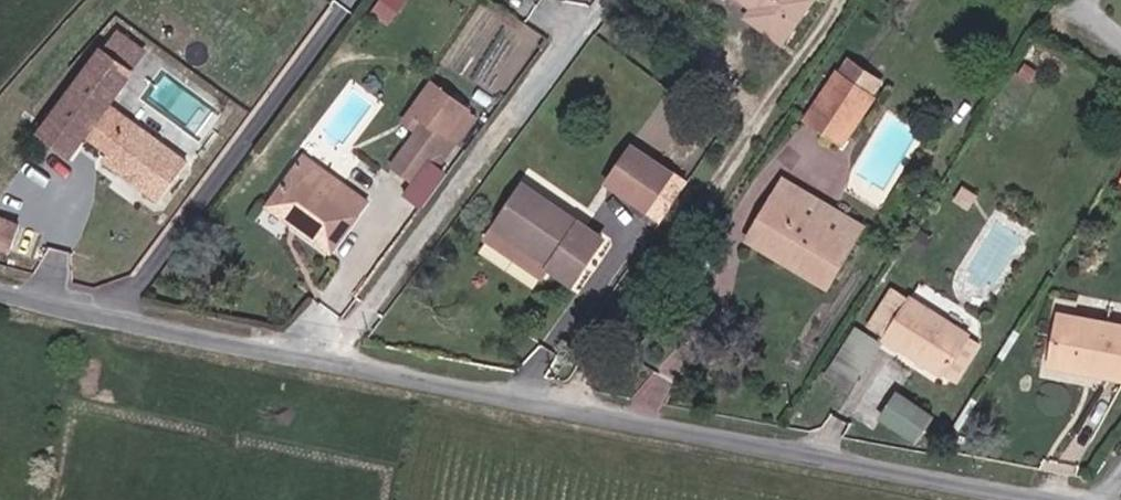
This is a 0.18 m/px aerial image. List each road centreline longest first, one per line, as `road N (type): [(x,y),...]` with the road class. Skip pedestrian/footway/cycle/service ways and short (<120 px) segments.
road 1 (unclassified): [(0,289),(1047,499)]

